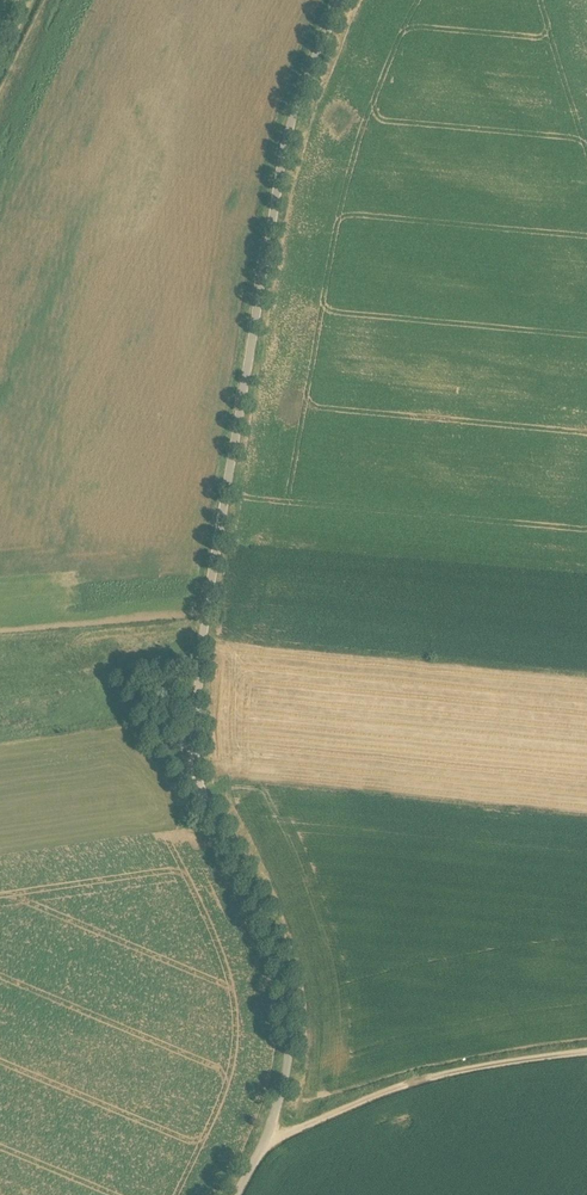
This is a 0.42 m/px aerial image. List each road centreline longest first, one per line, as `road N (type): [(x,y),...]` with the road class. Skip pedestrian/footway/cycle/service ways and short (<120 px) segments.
road 1 (unclassified): [(239,1194),(265,1143),(291,1038),(266,922),(190,768),(198,673),(285,130),(338,0)]
road 2 (track): [(265,1143),(392,1090),(496,1064),(586,1053)]

